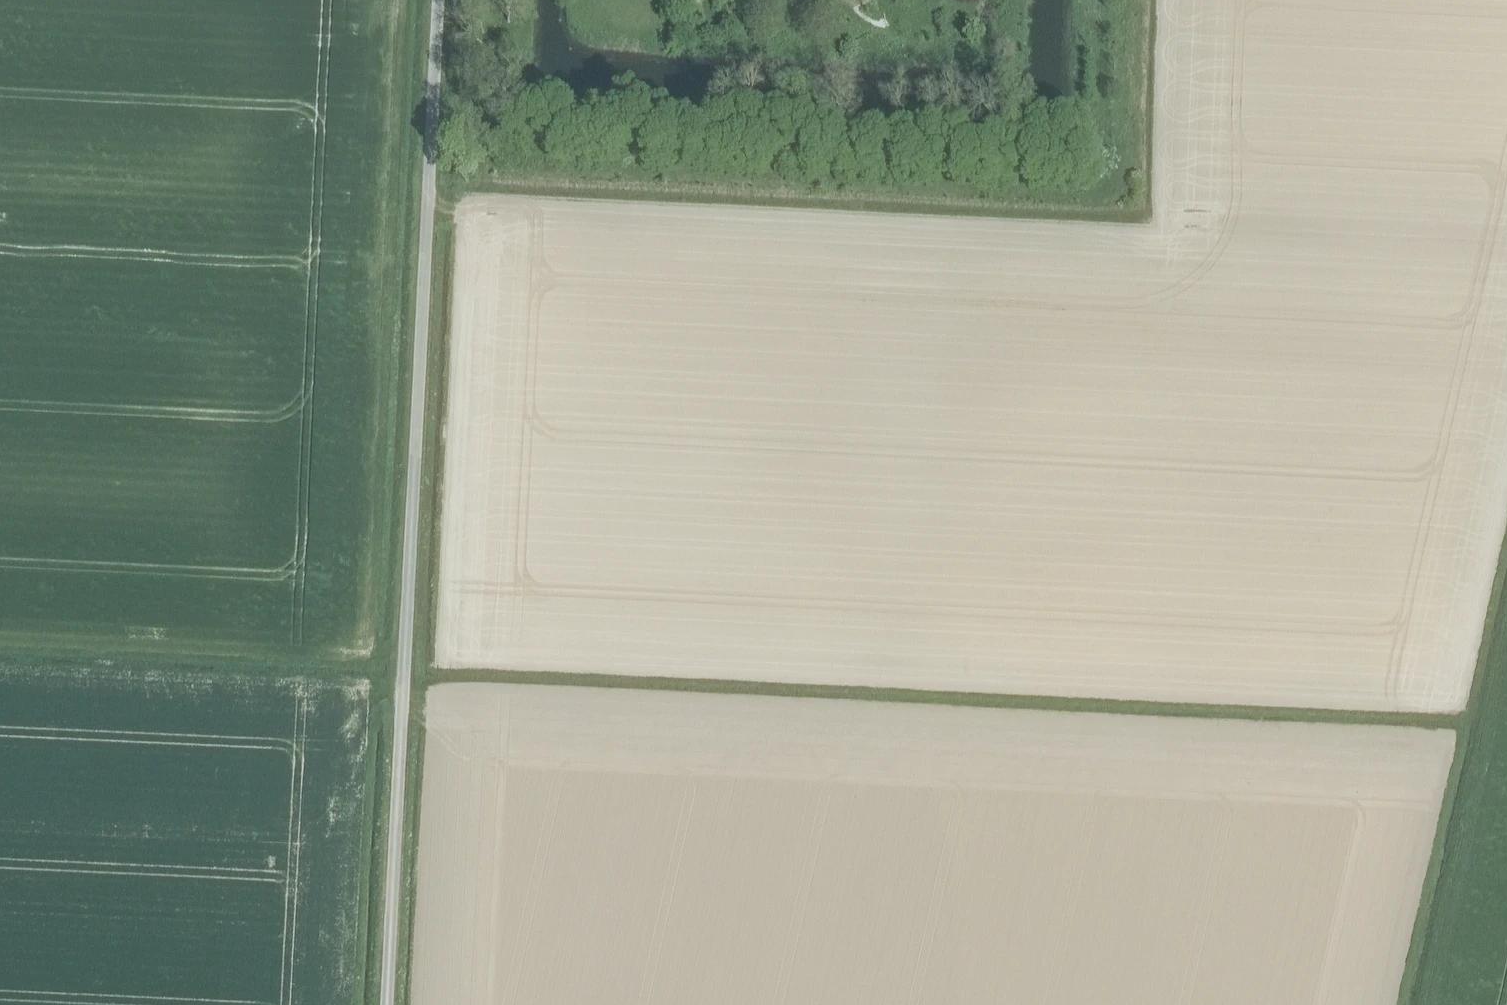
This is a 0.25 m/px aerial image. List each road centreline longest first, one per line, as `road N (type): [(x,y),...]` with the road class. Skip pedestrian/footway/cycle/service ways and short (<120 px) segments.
road 1 (unclassified): [(386,1004),(436,0)]

